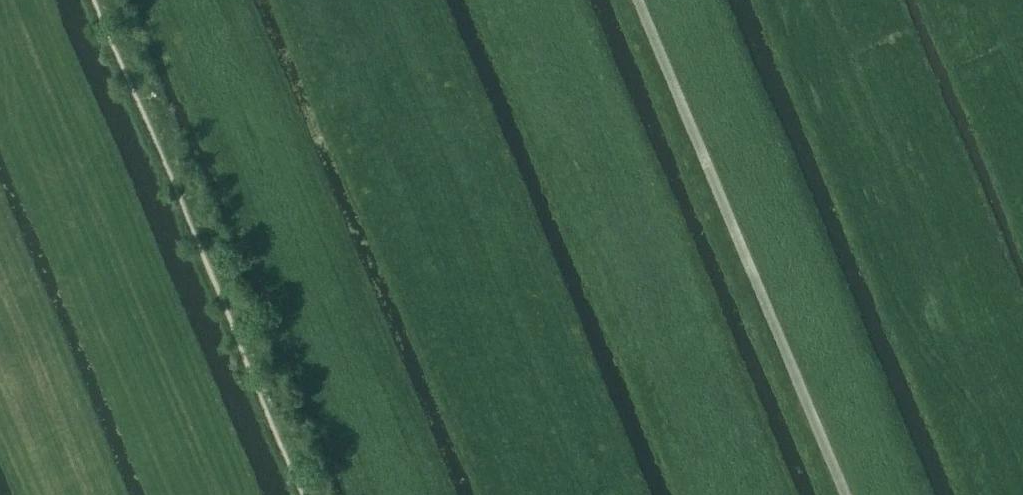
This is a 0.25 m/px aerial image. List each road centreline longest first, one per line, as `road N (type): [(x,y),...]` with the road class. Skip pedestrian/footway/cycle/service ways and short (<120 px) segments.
road 1 (track): [(845,494),(636,0)]

